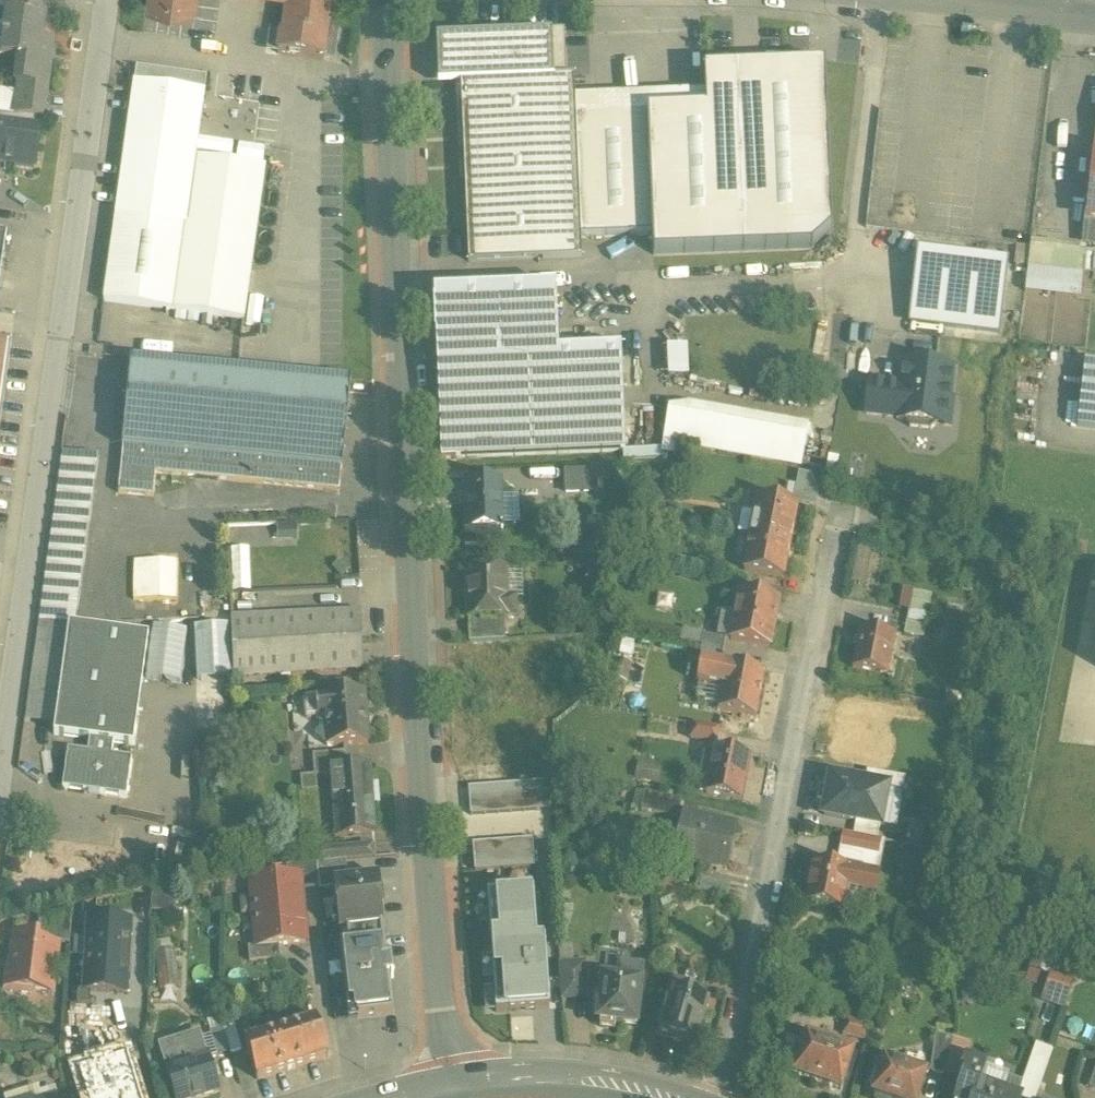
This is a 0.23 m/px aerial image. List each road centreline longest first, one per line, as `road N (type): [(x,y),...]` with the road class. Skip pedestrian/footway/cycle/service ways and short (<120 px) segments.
road 1 (residential): [(446,1088),(402,534),(383,0)]
road 2 (residential): [(0,708),(51,323),(106,0)]
road 3 (residential): [(719,1097),(845,519)]
road 4 (secondary): [(675,1097),(573,1078),(446,1088)]

